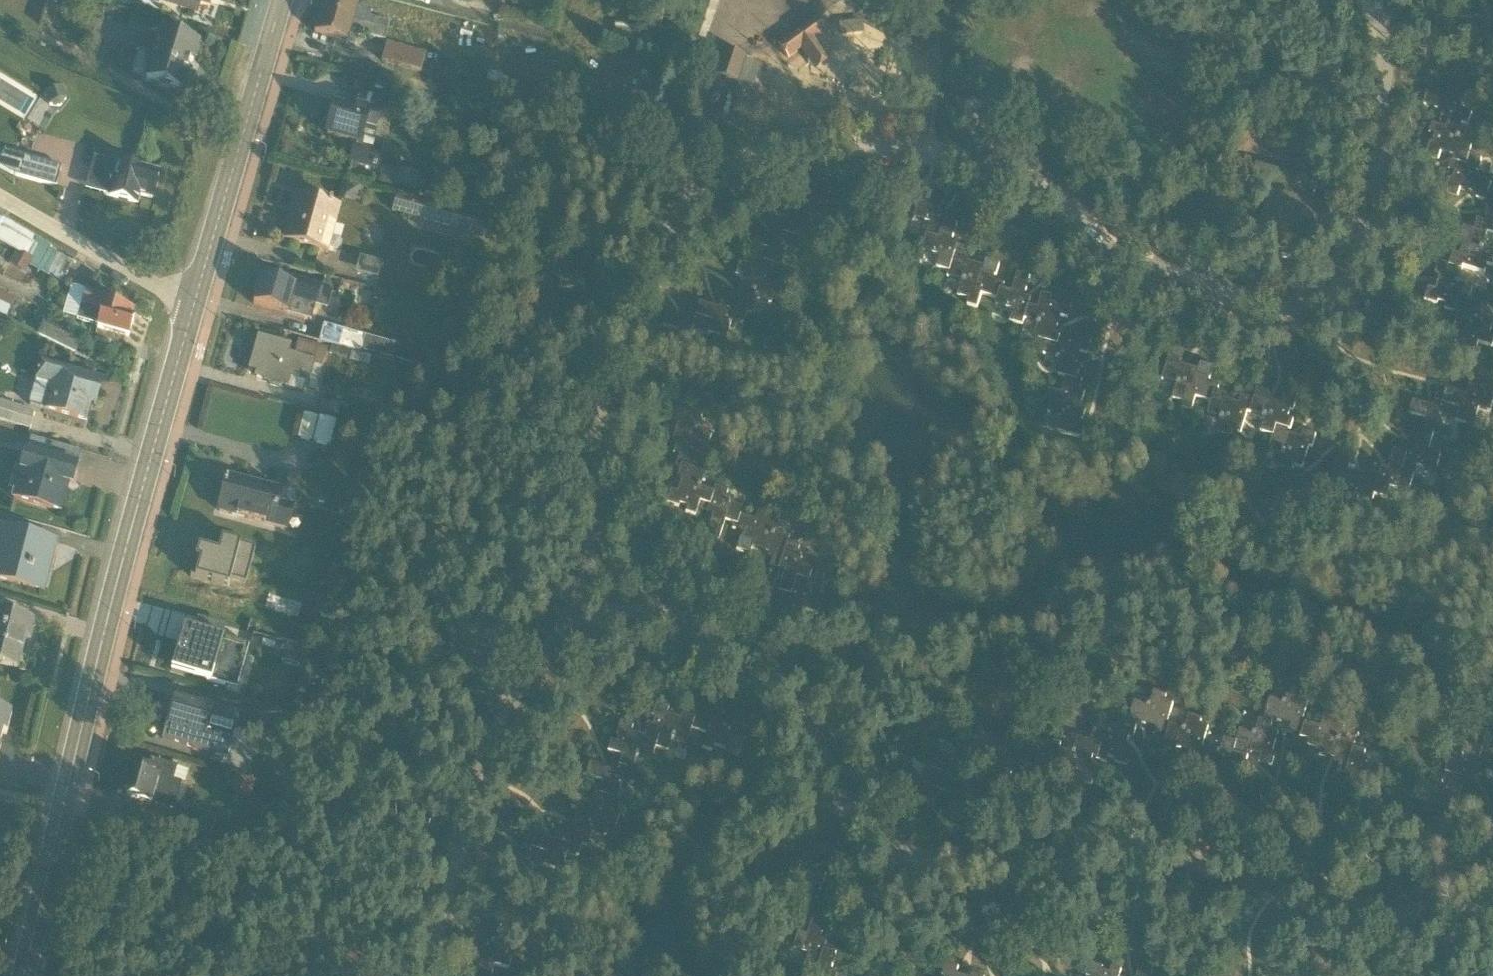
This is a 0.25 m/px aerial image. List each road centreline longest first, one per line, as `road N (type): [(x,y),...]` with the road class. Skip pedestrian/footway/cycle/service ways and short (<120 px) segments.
road 1 (secondary): [(23,975),(190,313)]
road 2 (secondary): [(190,313),(281,0)]
road 3 (unclassified): [(190,313),(0,202)]
road 4 (track): [(929,160),(935,59),(872,25),(860,0)]

